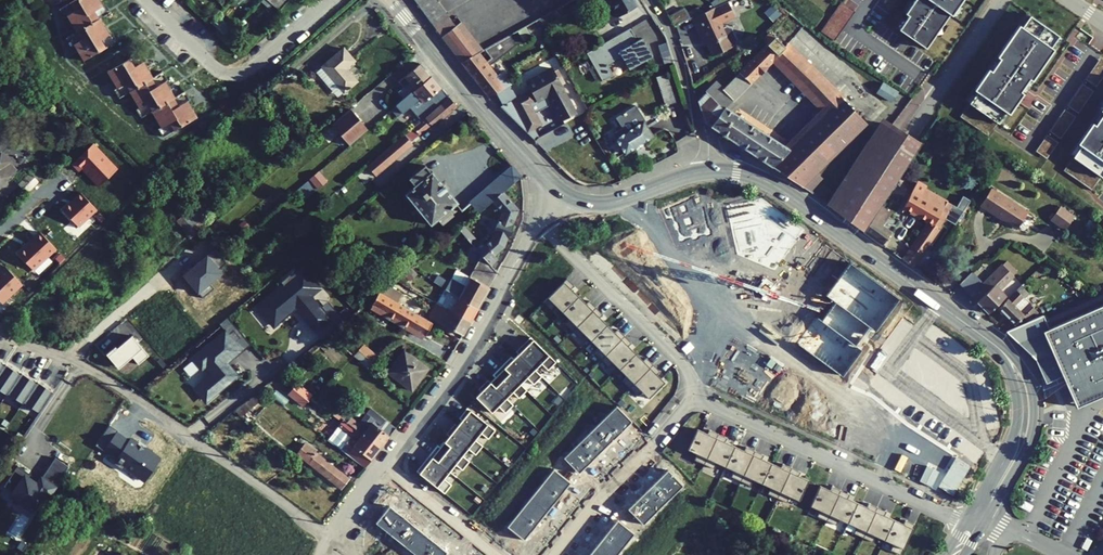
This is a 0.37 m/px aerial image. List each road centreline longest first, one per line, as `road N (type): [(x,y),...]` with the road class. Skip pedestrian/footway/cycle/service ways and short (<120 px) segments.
road 1 (track): [(348,554),(118,389),(72,360),(0,334)]
road 2 (tertiary): [(972,526),(1022,435),(1026,400),(1015,367),(842,234)]
road 3 (residential): [(972,526),(694,397)]
road 4 (residential): [(382,462),(460,360),(536,226)]
road 5 (residential): [(842,234),(1000,0)]
road 6 (tertiary): [(391,0),(556,188)]
road 7 (residential): [(146,0),(228,74),(254,67),(330,0)]
road 8 (residential): [(694,397),(683,361),(536,226)]
road 9 (residential): [(648,0),(673,42),(706,172)]
road 10 (residential): [(555,554),(661,435)]
road 11 (tertiary): [(842,234),(765,180),(706,172)]
road 12 (residential): [(382,462),(498,554)]
road 13 (residential): [(638,193),(675,261),(728,301)]

